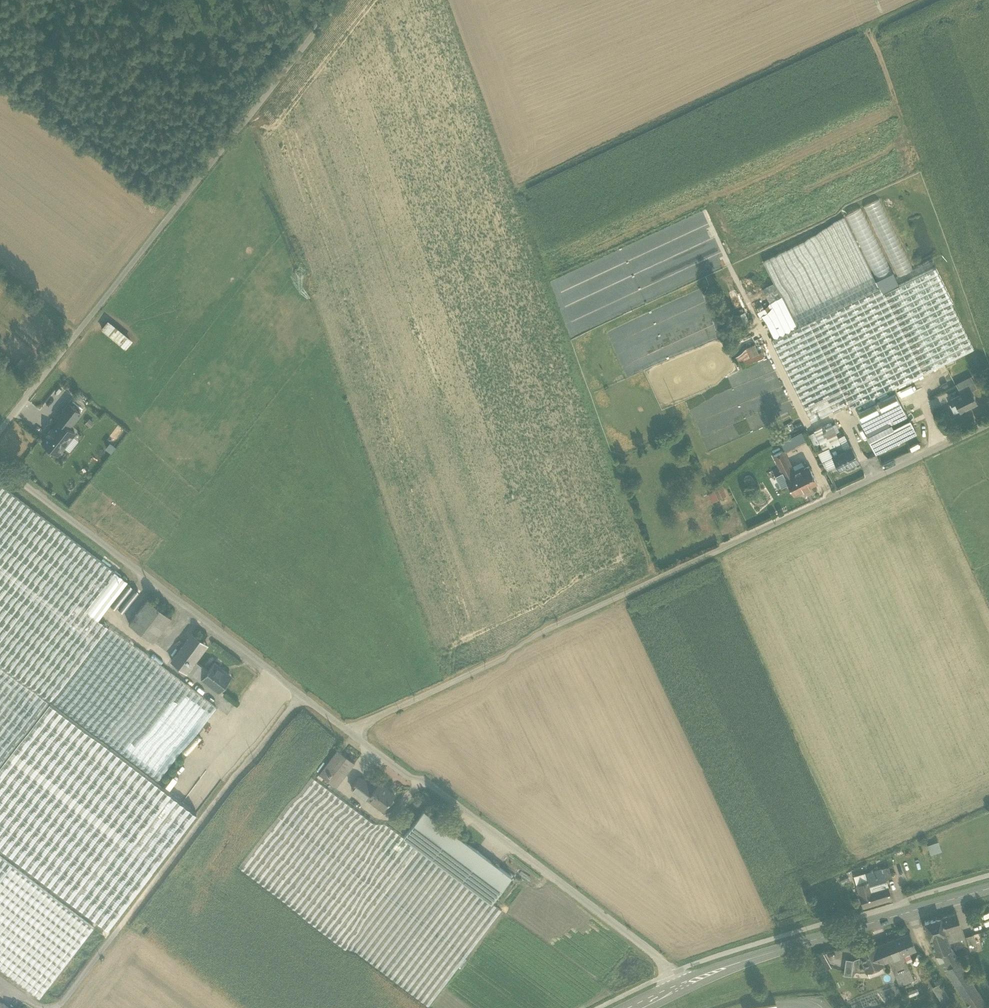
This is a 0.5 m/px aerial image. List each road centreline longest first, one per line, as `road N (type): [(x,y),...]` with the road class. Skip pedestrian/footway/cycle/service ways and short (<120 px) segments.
road 1 (residential): [(988,425),(362,716),(354,727)]
road 2 (residential): [(0,425),(335,0)]
road 3 (track): [(908,0),(500,190)]
road 4 (residential): [(0,458),(354,727)]
road 5 (residential): [(354,727),(667,966),(678,987)]
road 6 (secondary): [(988,889),(678,987)]

